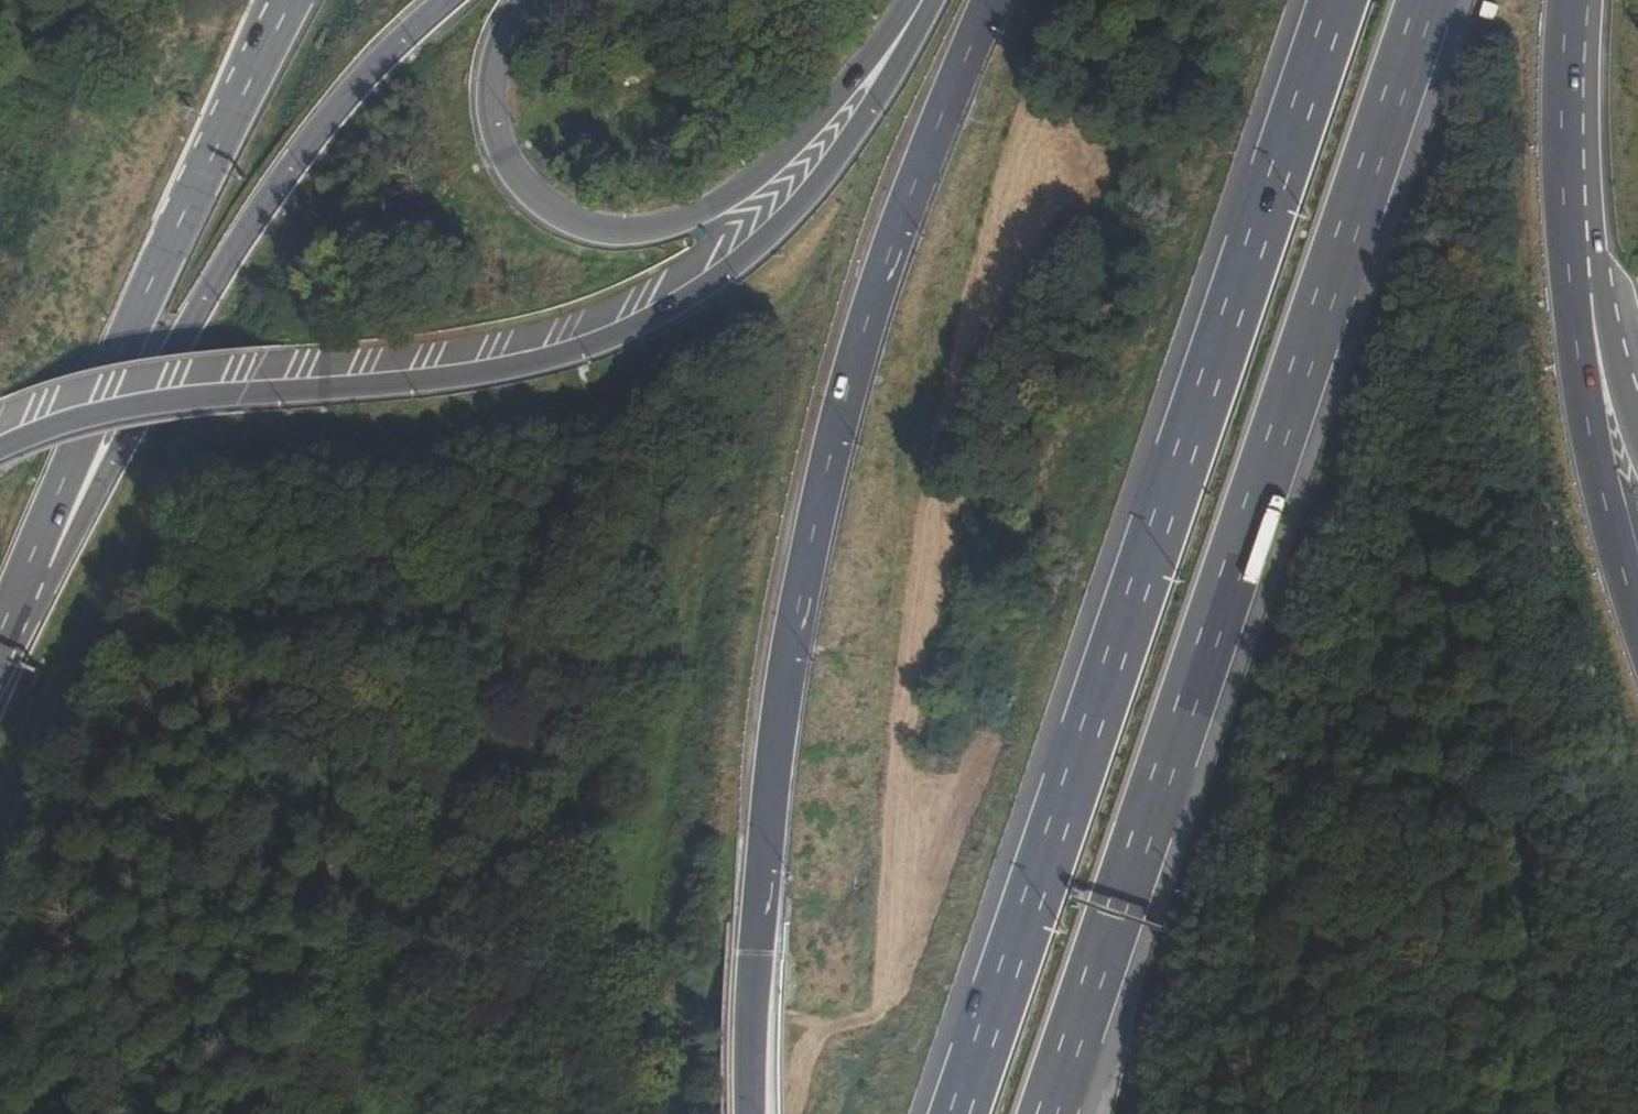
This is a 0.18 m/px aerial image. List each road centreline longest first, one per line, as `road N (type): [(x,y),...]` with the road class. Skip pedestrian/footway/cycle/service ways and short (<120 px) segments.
road 1 (motorway): [(1340,0),(959,1113)]
road 2 (motorway): [(1052,1113),(1431,0)]
road 3 (motorway): [(998,0),(880,288),(796,615),(758,951),(757,1113)]
road 4 (secondary): [(934,0),(809,197),(762,243),(649,318),(540,361),(412,382),(122,408),(0,448)]
road 5 (secondary): [(0,687),(210,292),(326,123),(451,0)]
road 6 (secondary): [(908,0),(795,145),(691,218),(632,230),(555,214),(512,166),(499,134),(495,75),(527,0)]
road 7 (secondary): [(0,639),(78,449),(241,102)]
road 8 (motorway): [(1637,608),(1587,416),(1580,355),(1586,292)]
road 9 (motorway): [(1586,292),(1573,118),(1575,0)]
road 10 (motorway): [(1637,438),(1605,319),(1586,292)]

